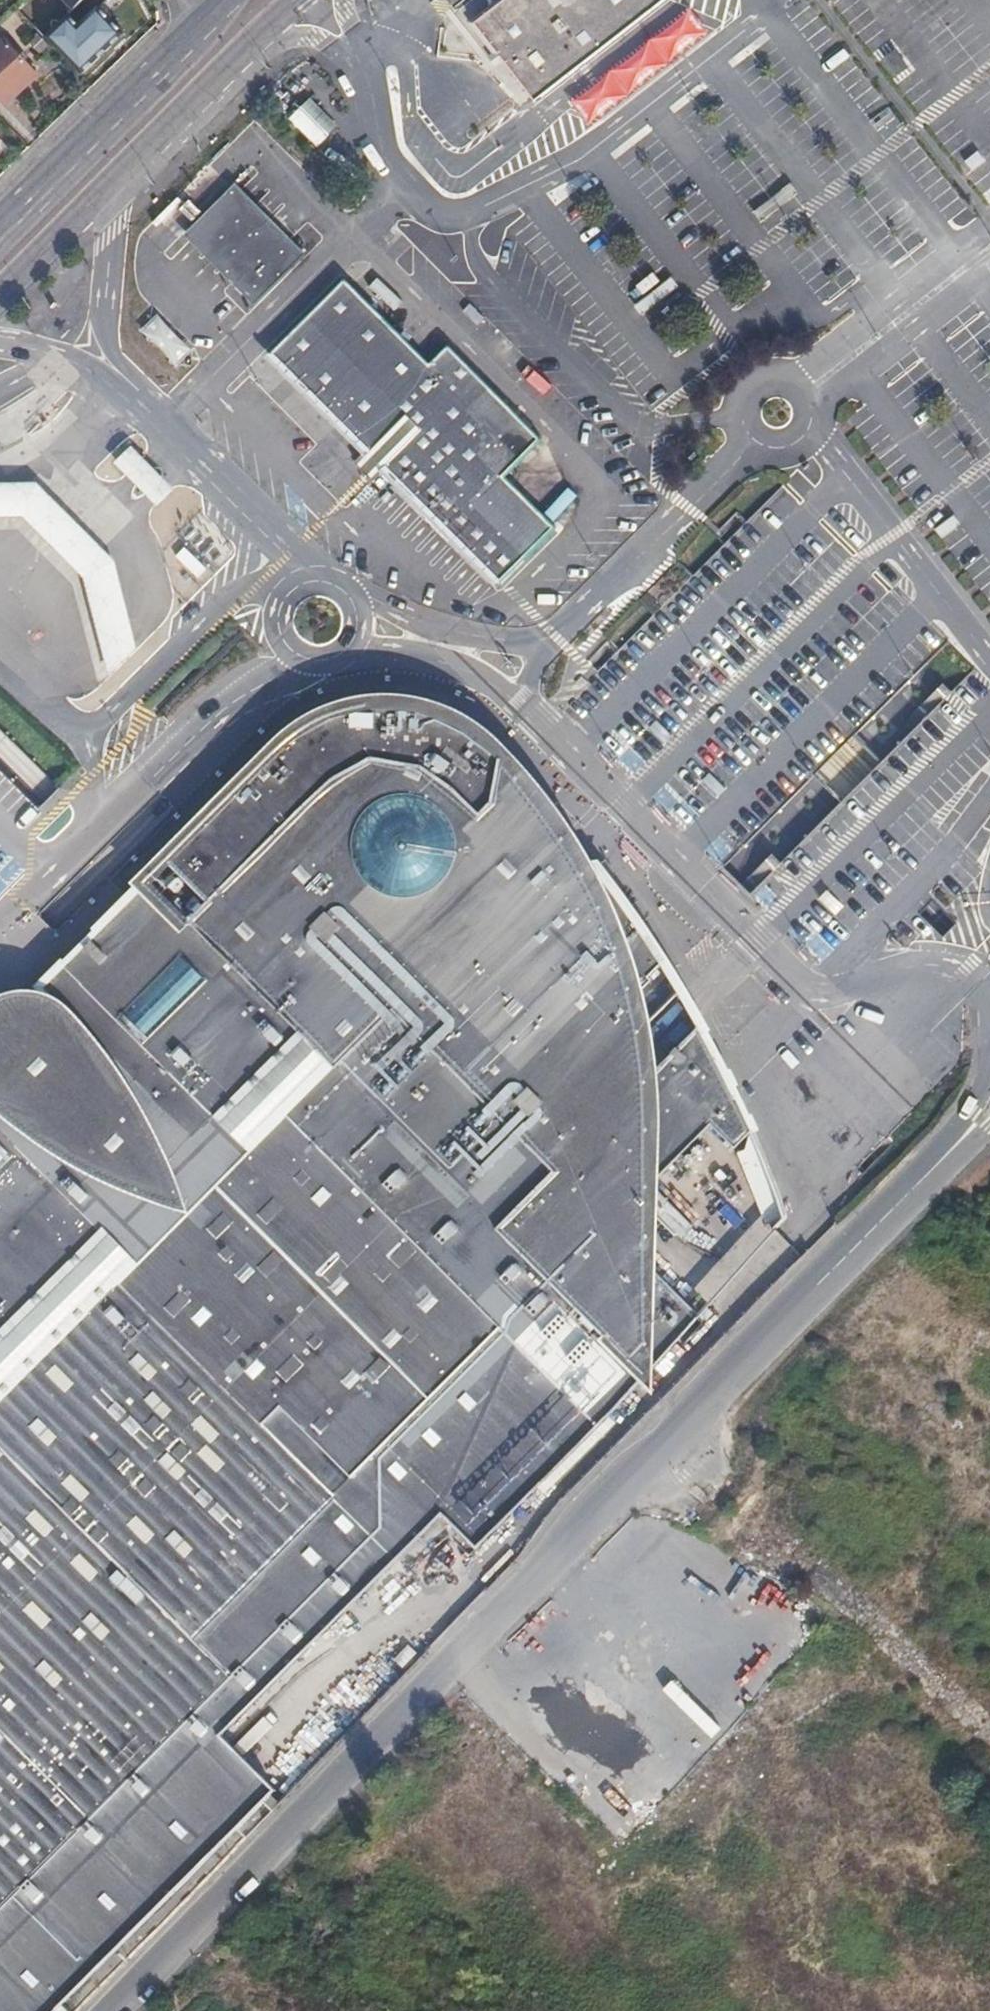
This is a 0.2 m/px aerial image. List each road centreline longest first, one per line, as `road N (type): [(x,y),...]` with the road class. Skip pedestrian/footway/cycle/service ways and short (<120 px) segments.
road 1 (unclassified): [(116,2010),(989,1111)]
road 2 (primary): [(0,293),(298,0)]
road 3 (primary): [(198,17),(0,220)]

